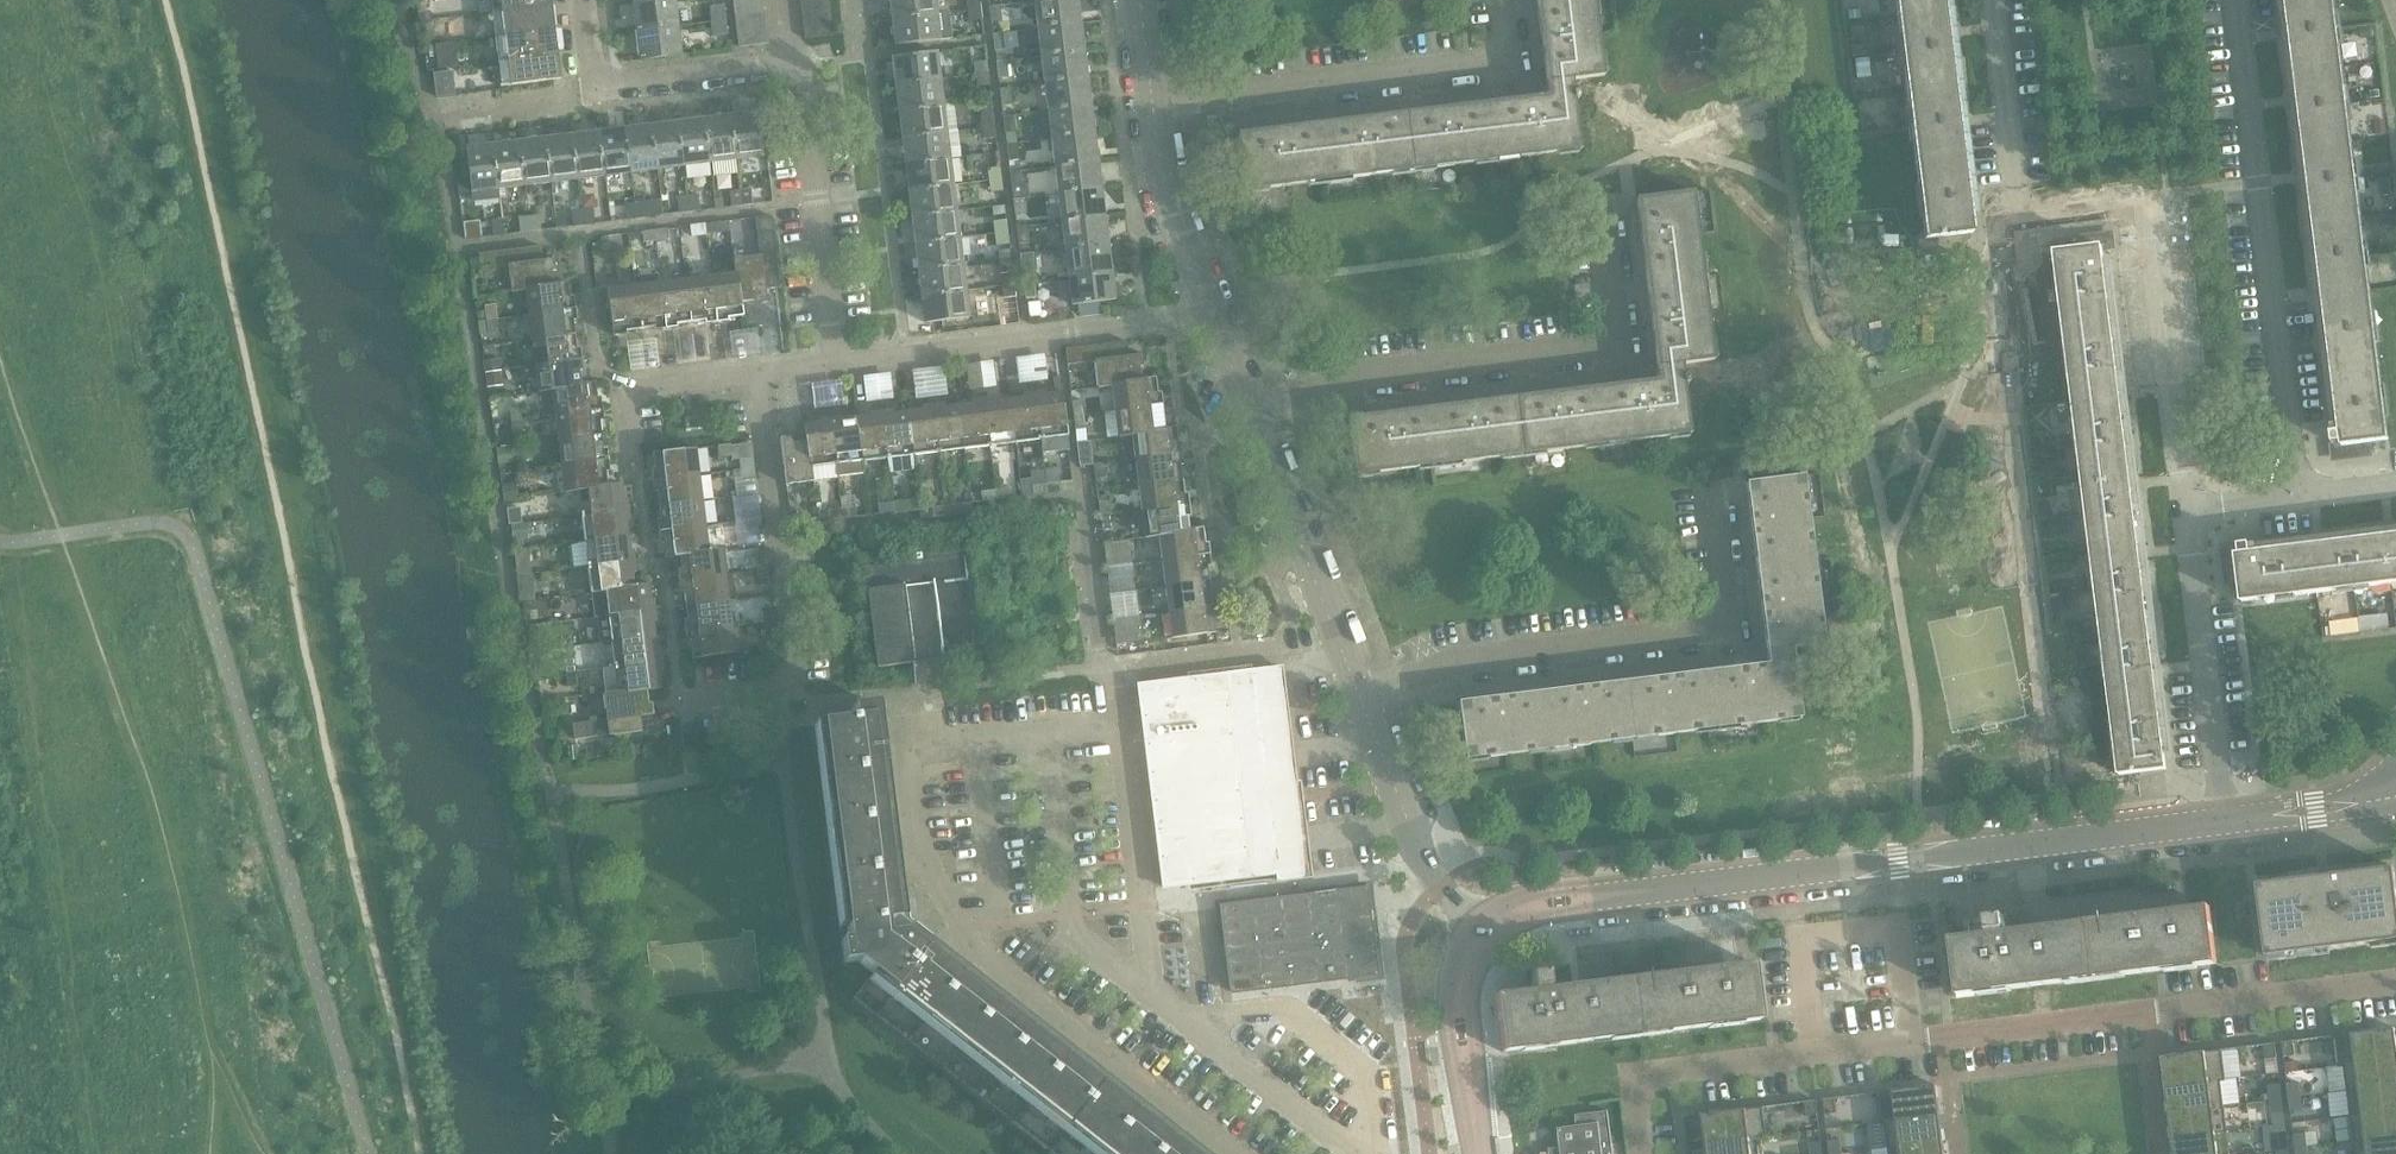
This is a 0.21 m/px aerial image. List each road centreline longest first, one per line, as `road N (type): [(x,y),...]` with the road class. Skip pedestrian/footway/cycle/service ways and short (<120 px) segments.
road 1 (motorway): [(0,268),(123,940),(151,1153)]
road 2 (motorway): [(194,870),(75,234),(17,0)]
road 3 (residential): [(1642,1153),(1633,1079),(2395,983)]
road 4 (residential): [(1473,931),(1554,901),(2225,824)]
road 5 (motorway): [(0,450),(89,945),(116,1153)]
road 6 (unclassified): [(2186,511),(2147,203),(2020,218),(1994,0)]
road 7 (residential): [(1249,415),(1347,377),(1618,343),(1602,199)]
road 8 (residential): [(1360,698),(1458,662),(1728,628),(1711,487)]
road 9 (residential): [(2298,495),(2236,0)]
road 10 (residential): [(1153,102),(1508,59),(1502,0)]
road 11 (residential): [(692,701),(795,685),(757,376)]
road 12 (residential): [(838,365),(1212,318)]
road 13 (unclassified): [(2225,824),(2186,511)]
road 14 (unclassified): [(1360,698),(1249,415)]
road 15 (residential): [(838,365),(800,64)]
road 16 (residential): [(800,64),(594,85),(583,0)]
road 17 (motorway): [(249,1153),(194,870)]
road 18 (motorway): [(226,1153),(194,870)]
road 19 (unclassified): [(1473,931),(1428,870),(1360,698)]
road 20 (unclassified): [(1212,318),(1167,199),(1153,102)]
road 21 (unclassified): [(1474,1153),(1457,995),(1473,931)]
road 22 (residential): [(632,452),(625,392),(757,376)]
road 23 (residential): [(2225,824),(2351,806)]

